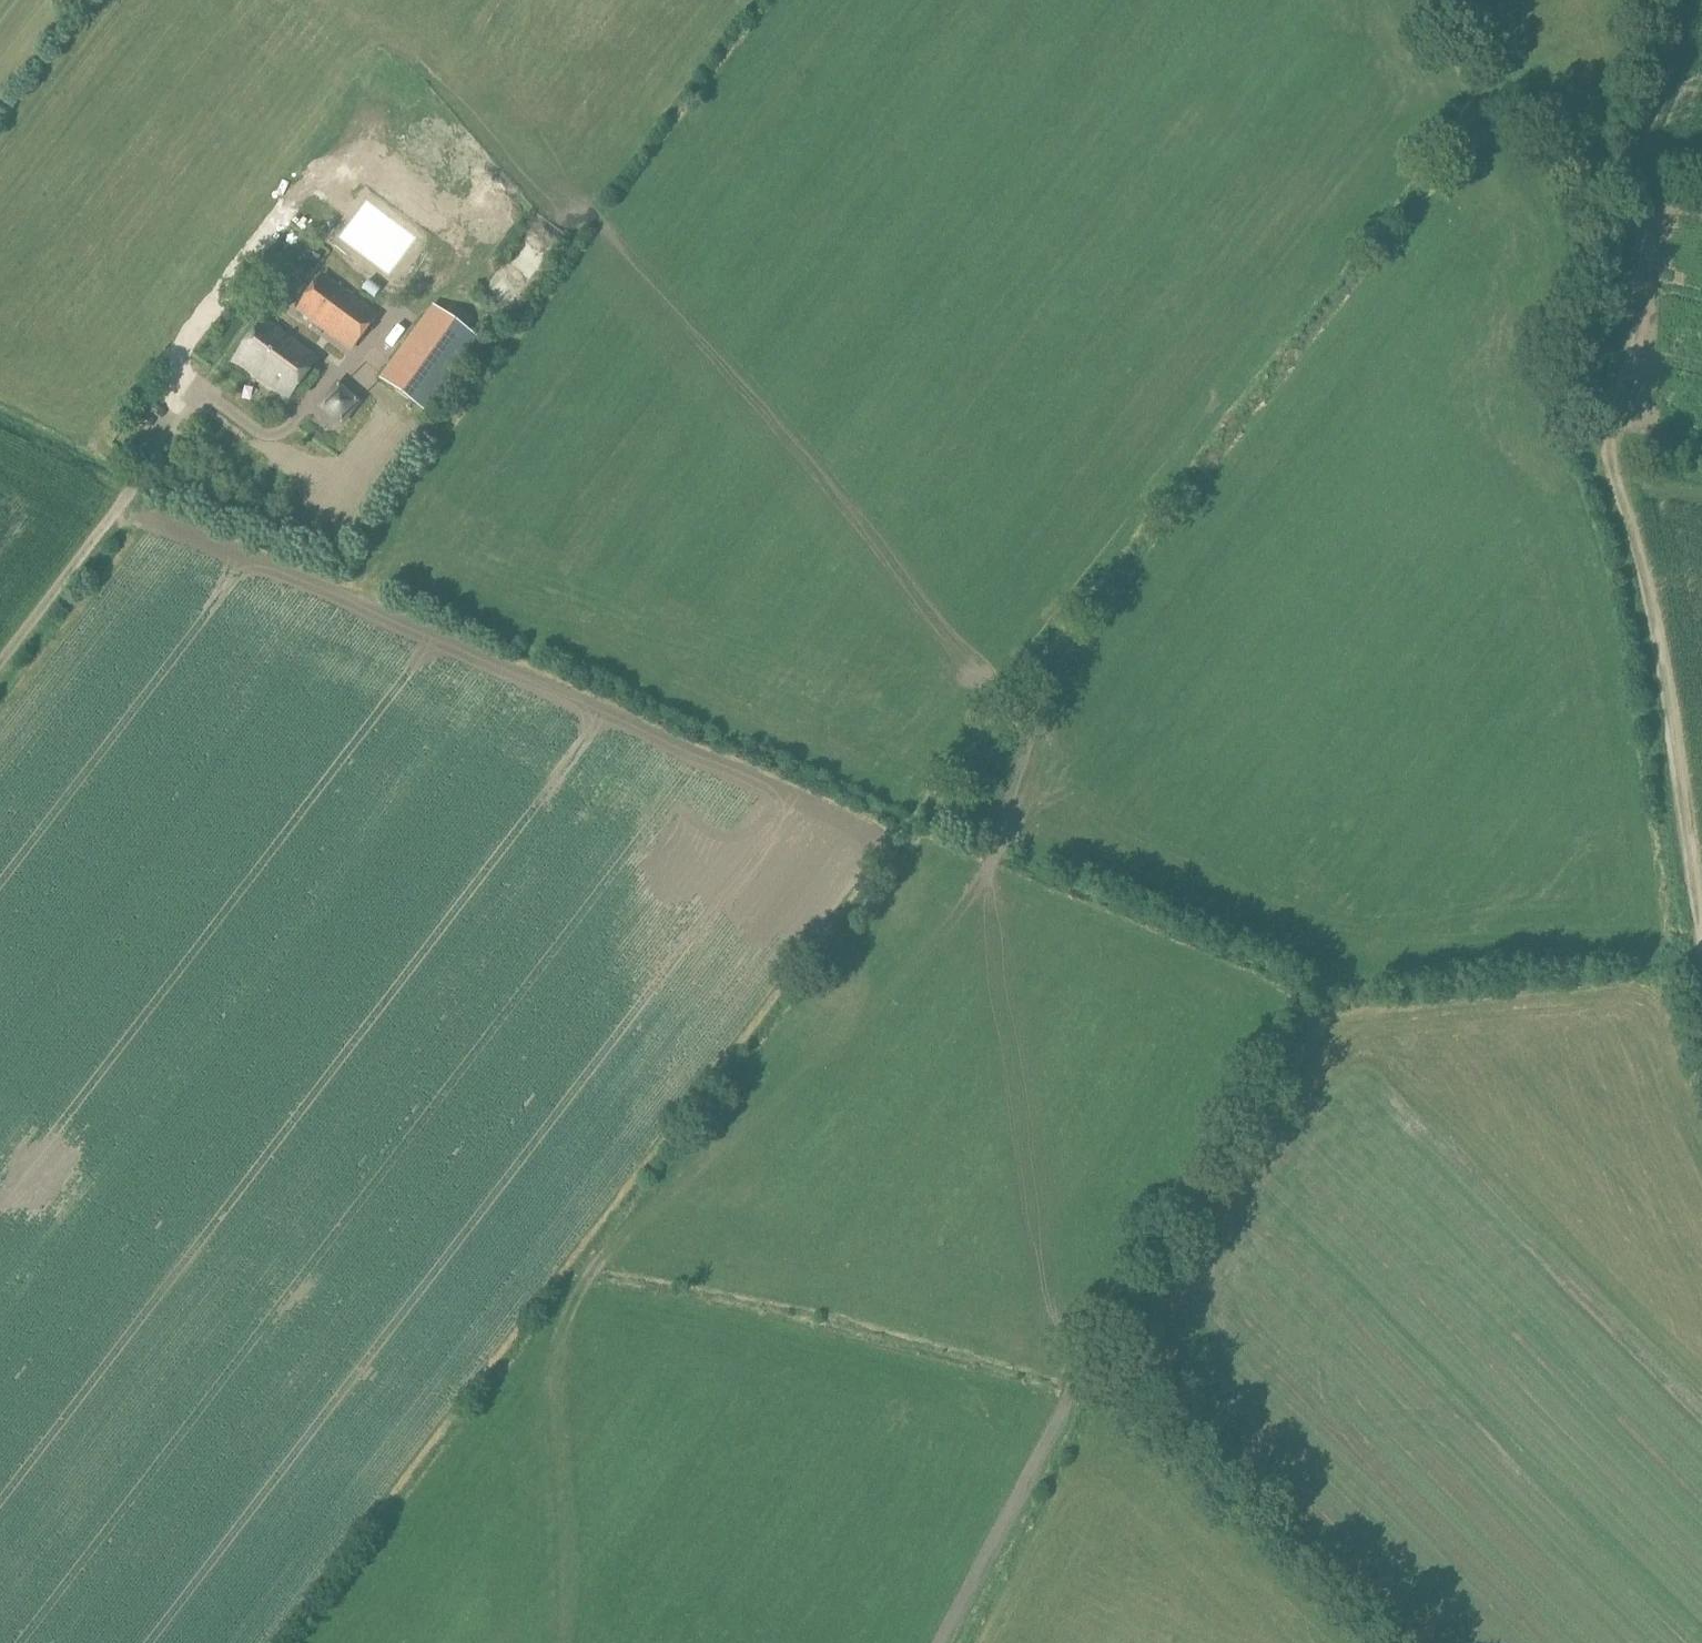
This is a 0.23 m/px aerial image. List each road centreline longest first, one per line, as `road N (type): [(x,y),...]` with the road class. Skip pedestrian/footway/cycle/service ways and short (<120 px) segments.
road 1 (track): [(1646,149),(1604,457),(1648,562),(1701,922)]
road 2 (track): [(383,573),(334,596),(120,504)]
road 3 (track): [(120,504),(0,663)]
road 4 (track): [(205,391),(120,504)]

